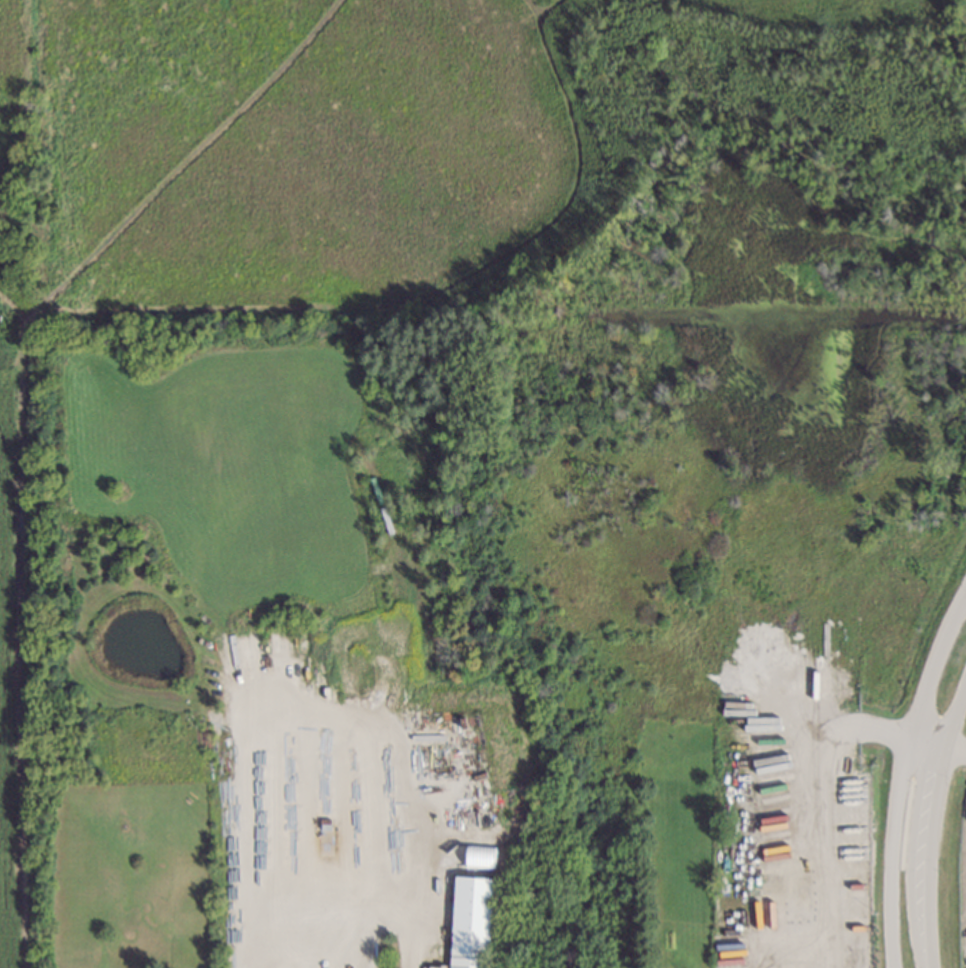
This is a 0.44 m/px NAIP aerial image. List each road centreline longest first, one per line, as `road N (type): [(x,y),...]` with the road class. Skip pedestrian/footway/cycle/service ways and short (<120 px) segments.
road 1 (tertiary): [(965,603),(925,700),(908,775),(896,849),(897,967)]
road 2 (tertiary): [(934,967),(928,869),(965,692)]

